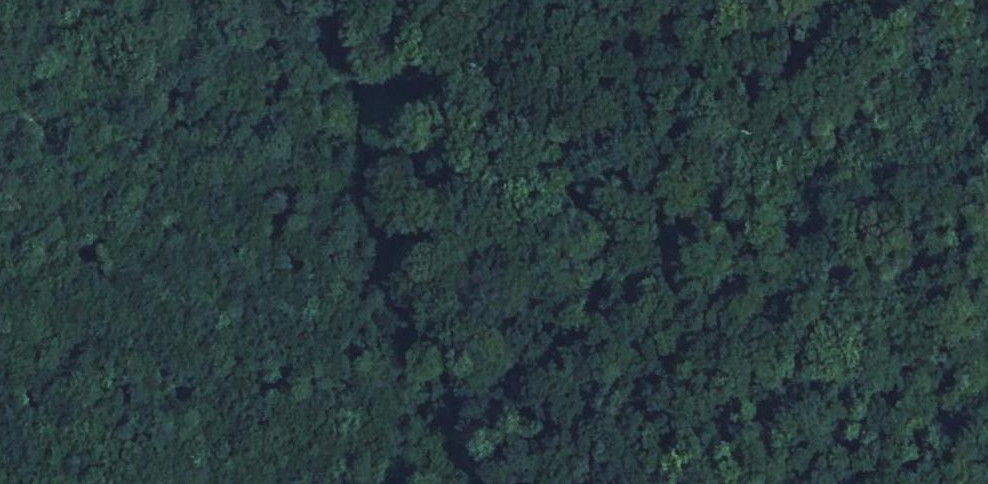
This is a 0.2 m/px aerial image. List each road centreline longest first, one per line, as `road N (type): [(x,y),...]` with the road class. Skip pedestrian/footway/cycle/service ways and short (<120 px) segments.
road 1 (track): [(336,0),(367,195),(396,482)]

